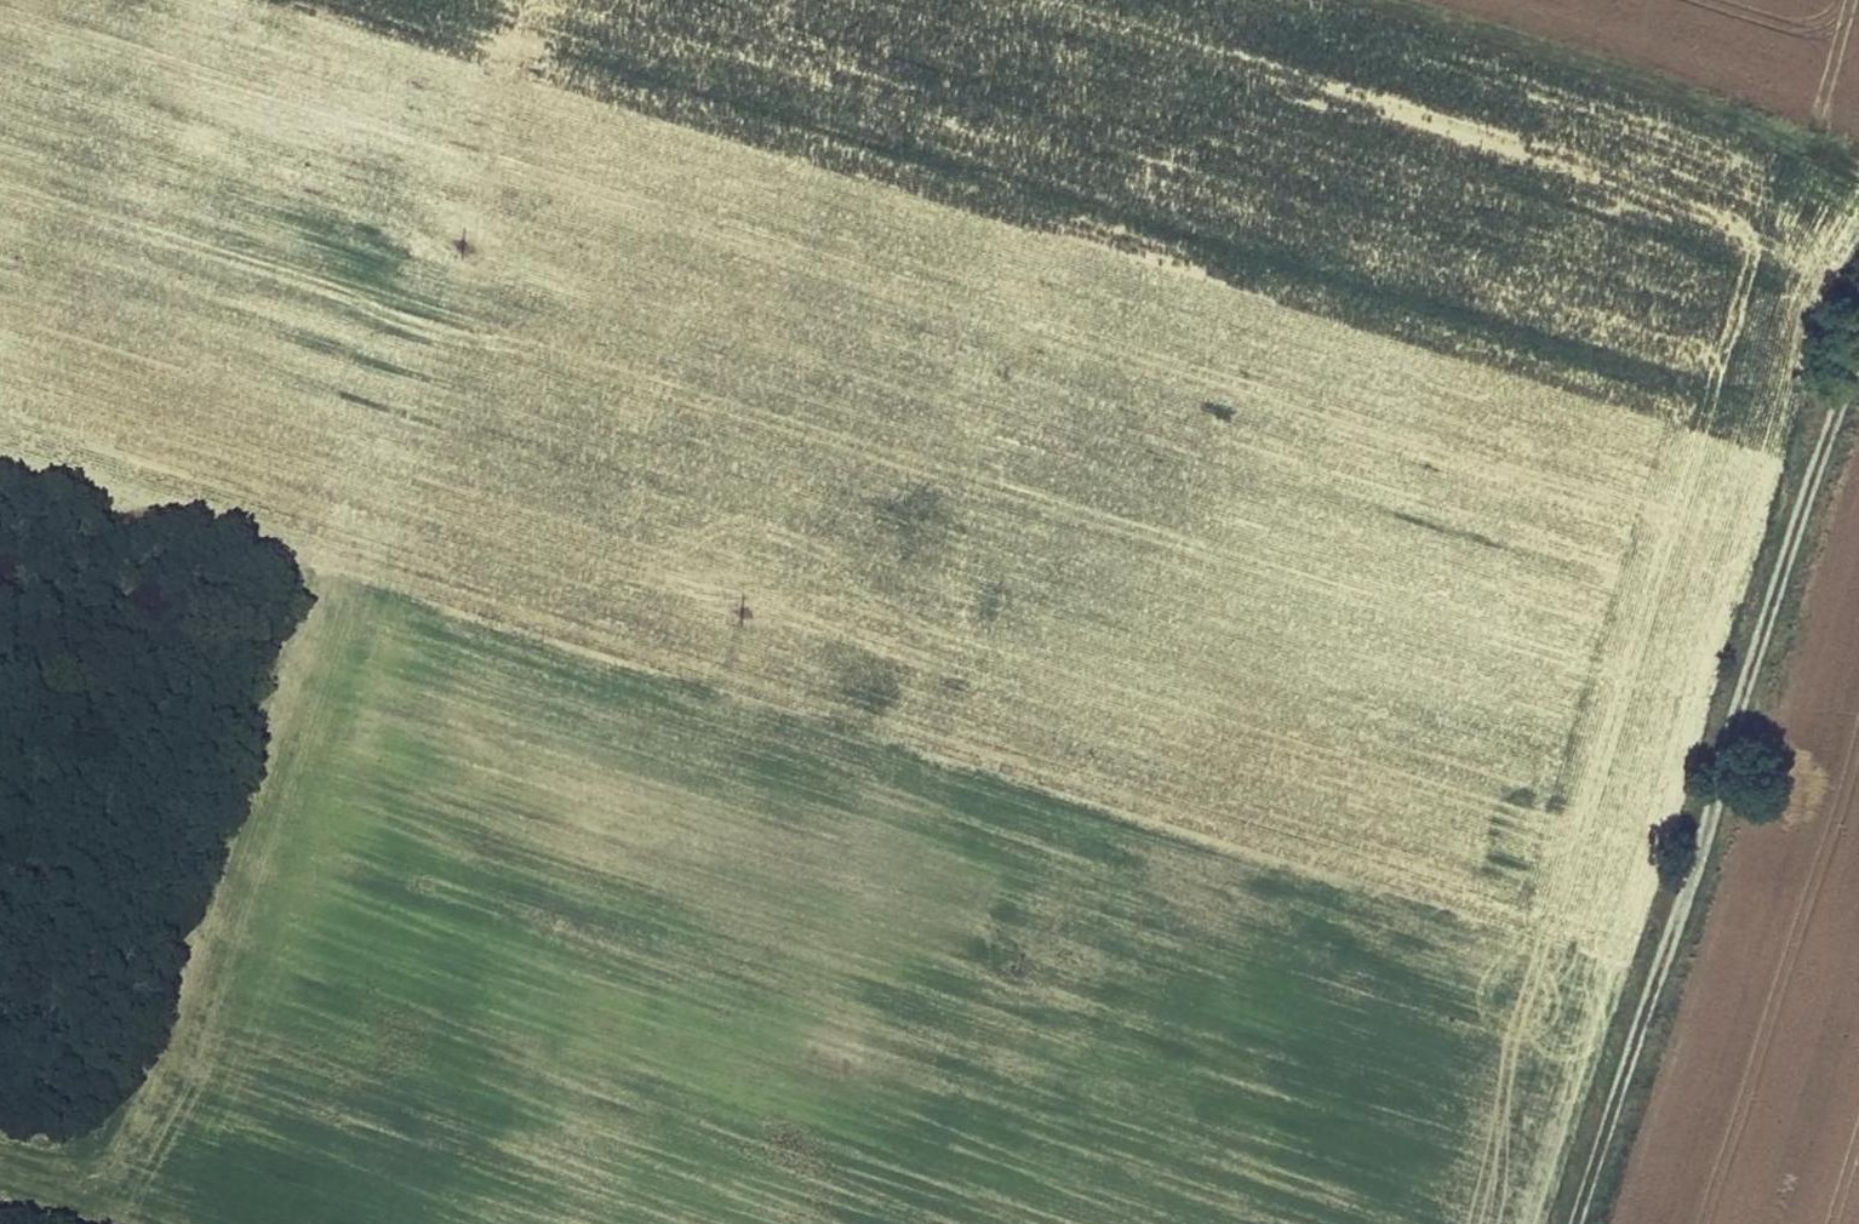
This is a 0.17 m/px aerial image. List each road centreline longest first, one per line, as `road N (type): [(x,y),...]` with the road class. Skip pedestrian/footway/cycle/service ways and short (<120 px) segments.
road 1 (track): [(1576,1223),(1858,347)]
road 2 (track): [(1858,162),(1700,98),(1381,0)]

